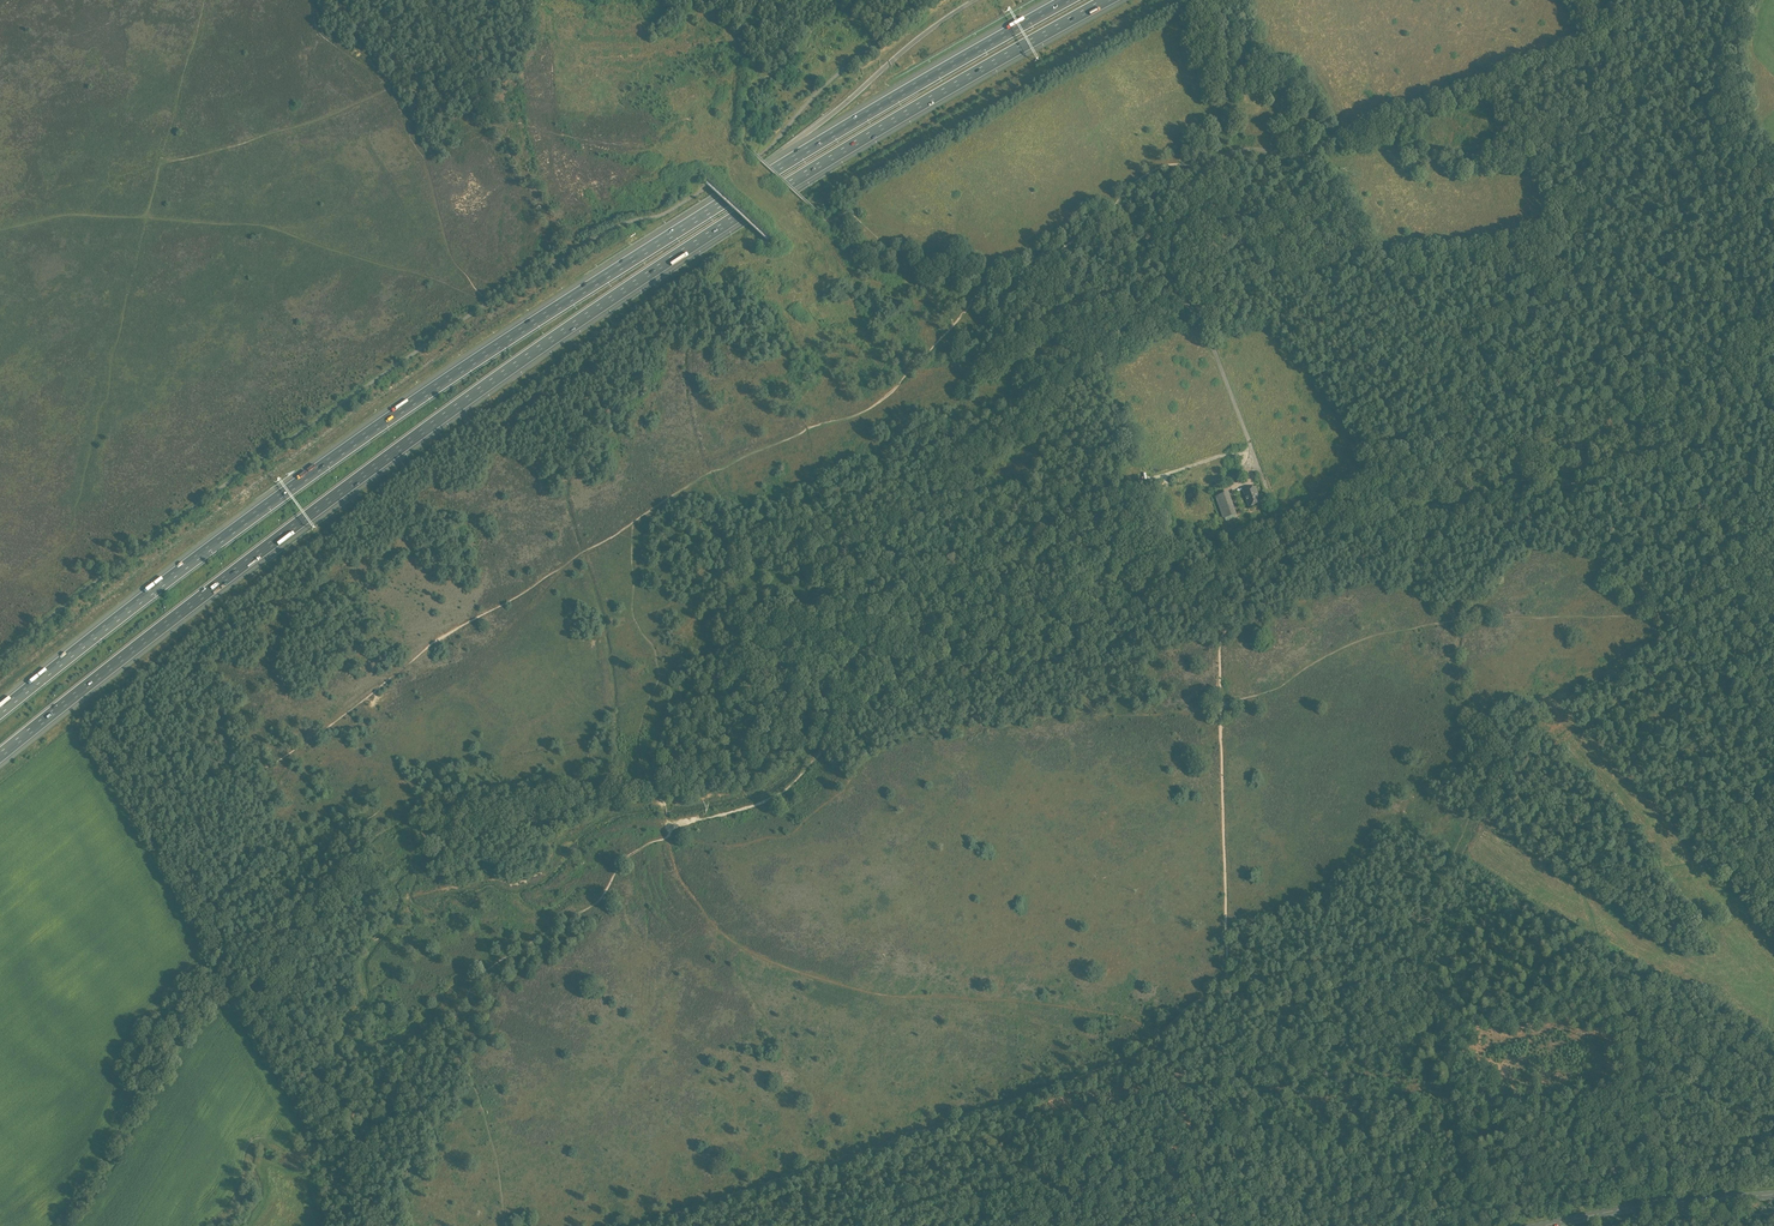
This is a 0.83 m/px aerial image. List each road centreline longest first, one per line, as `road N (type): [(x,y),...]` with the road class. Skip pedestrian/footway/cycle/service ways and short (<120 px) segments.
road 1 (motorway): [(0,756),(309,515),(553,338),(788,184),(1110,0)]
road 2 (motorway): [(1067,0),(547,314),(289,490),(0,712)]
road 3 (track): [(634,523),(444,636),(326,728),(153,843),(246,990),(281,1065),(302,1070),(302,1084),(329,1109)]
road 4 (track): [(637,1225),(1144,1055),(1228,977)]
road 5 (track): [(1671,612),(1615,658),(1527,701),(1417,925),(1251,980),(1228,998)]
road 6 (track): [(956,322),(865,411),(734,460),(634,523)]
road 7 (track): [(440,1040),(484,972),(597,902),(625,858),(668,838)]
road 8 (track): [(1658,0),(1624,53),(1639,92),(1587,221),(1596,262)]
road 9 (track): [(1228,977),(1220,703)]
road 10 (track): [(1447,510),(1643,472),(1673,461),(1700,435)]
road 11 (primary): [(1539,1225),(1647,1205),(1773,1194)]
road 12 (track): [(1209,169),(1154,169),(1093,230),(1032,267)]
road 13 (track): [(1447,1027),(1489,1225)]
road 14 (track): [(504,1225),(479,1096),(440,1040)]
road 15 (track): [(1280,550),(1429,506),(1447,510)]
road 16 (track): [(1220,703),(1221,635),(1261,589),(1280,550)]
road 17 (track): [(1234,1225),(1231,1077)]

